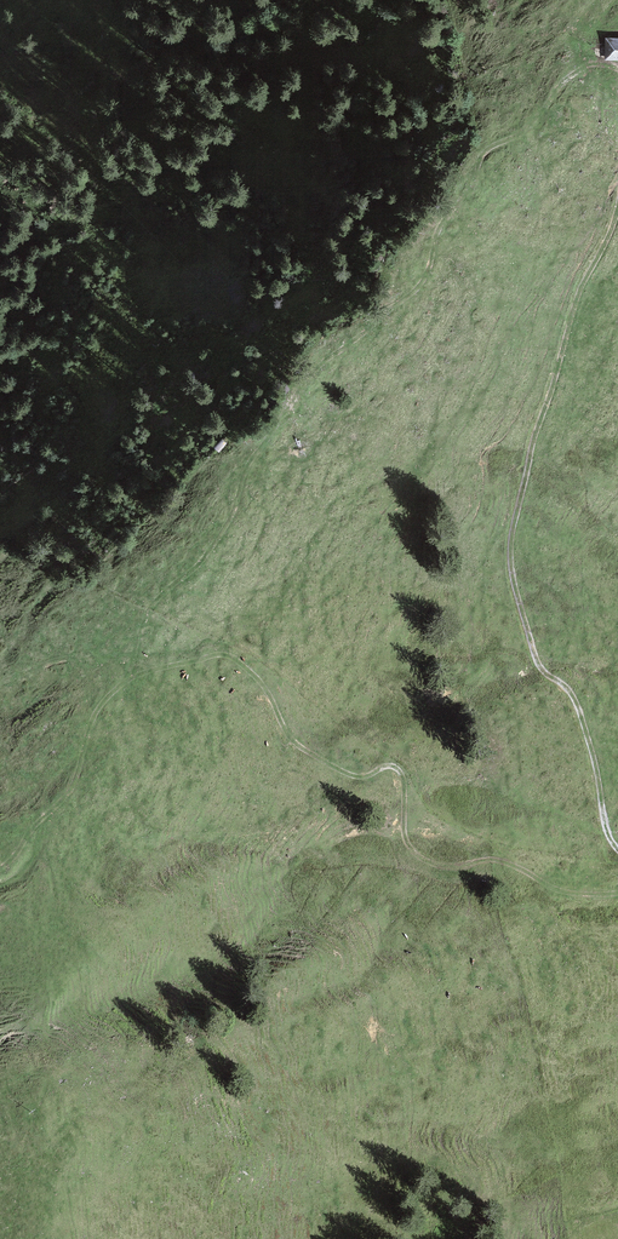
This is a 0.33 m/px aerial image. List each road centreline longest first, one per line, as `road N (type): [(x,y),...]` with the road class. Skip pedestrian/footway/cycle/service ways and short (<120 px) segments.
road 1 (track): [(0,884),(27,865),(117,691),(150,665),(219,654),(260,677),(303,744),(359,775),(387,765),(404,772),(419,847),(444,860),(502,861),(561,890),(617,893)]
road 2 (track): [(617,849),(576,701),(536,659),(510,551),(533,443),(583,285),(617,206)]
road 3 (track): [(617,69),(594,64),(563,83),(519,168),(494,202),(449,232),(438,274),(371,341)]
road 4 (track): [(150,665),(53,661),(0,680)]

